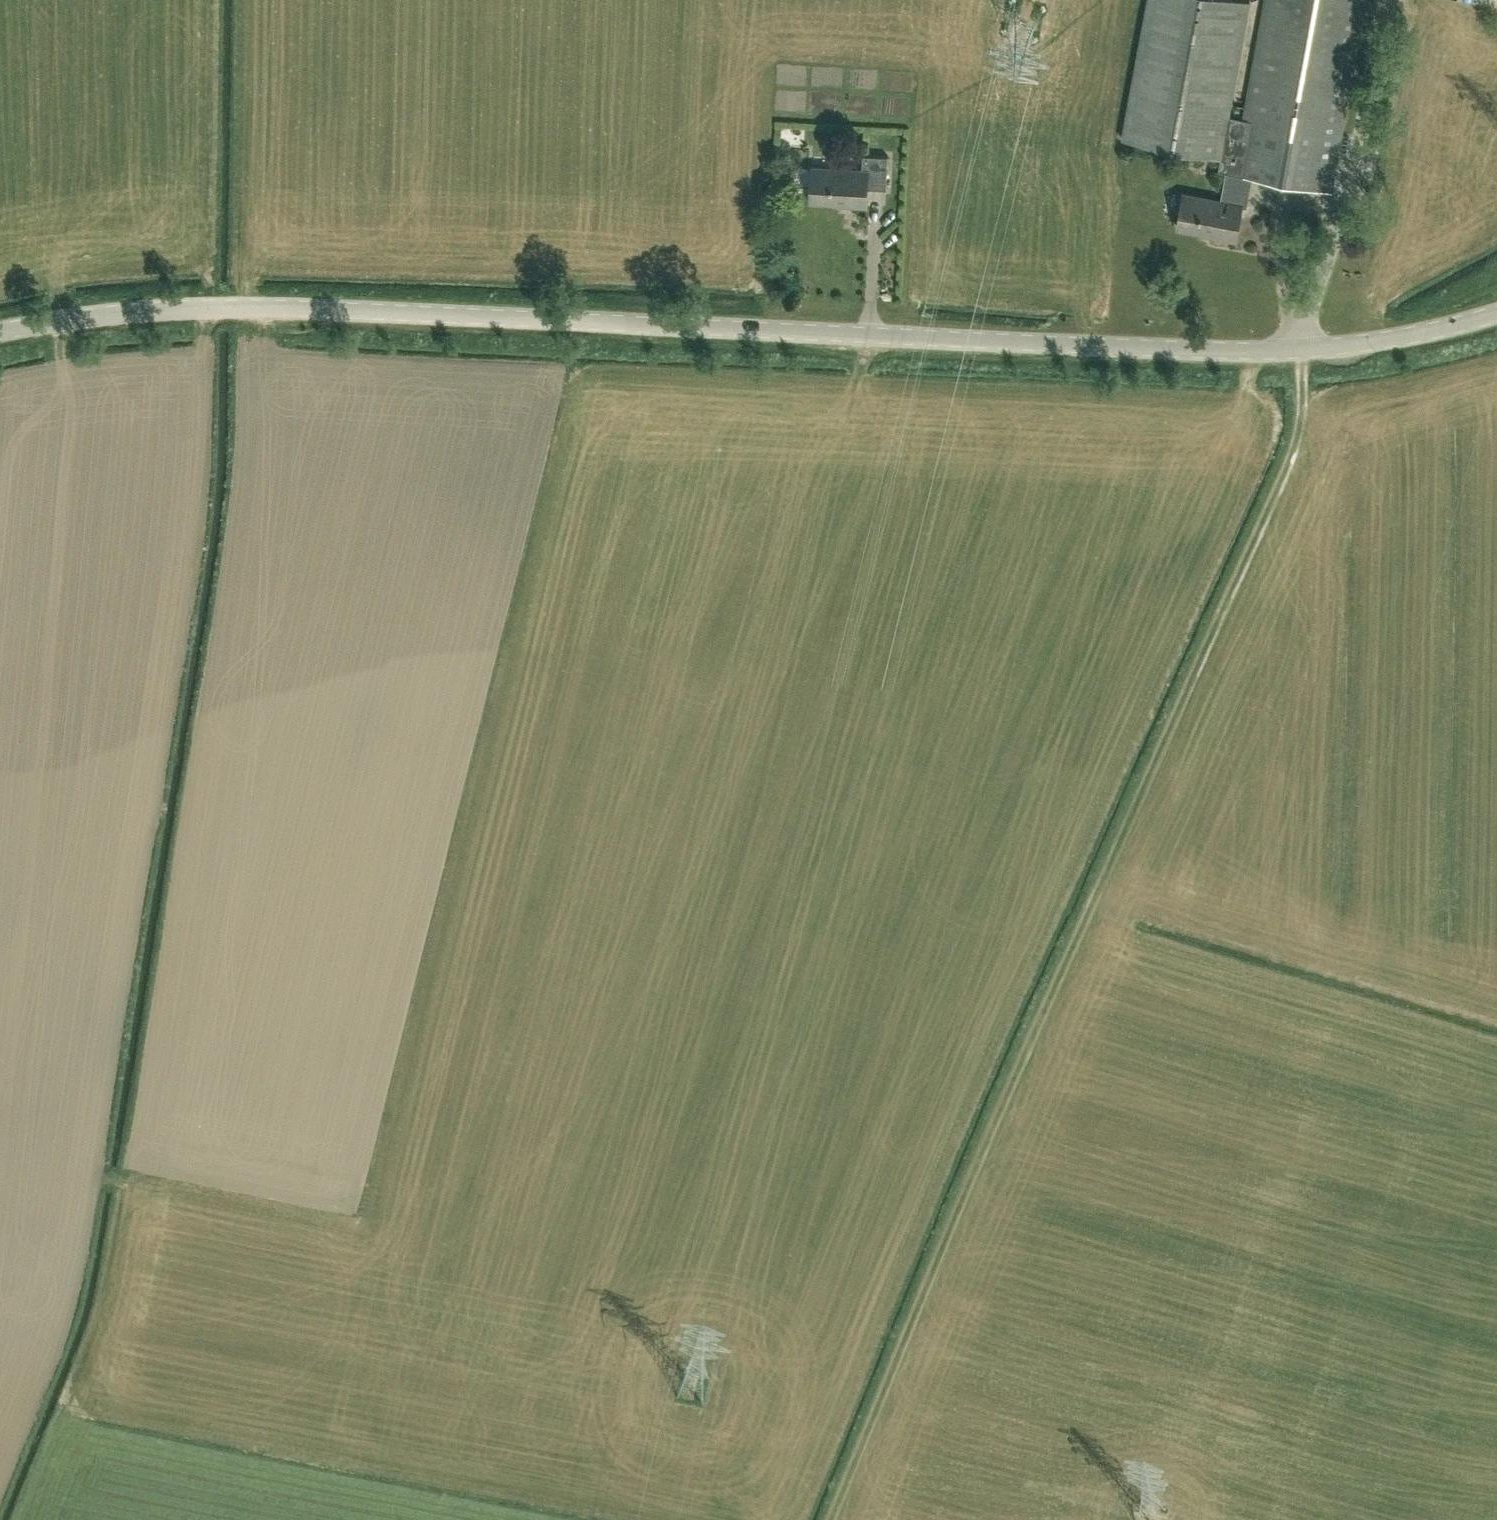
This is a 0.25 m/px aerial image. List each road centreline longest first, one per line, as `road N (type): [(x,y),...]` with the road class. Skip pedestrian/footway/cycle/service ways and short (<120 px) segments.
road 1 (unclassified): [(0,336),(111,313),(256,307),(1183,353),(1274,356),(1362,346)]
road 2 (unclassified): [(1496,312),(1362,346)]

